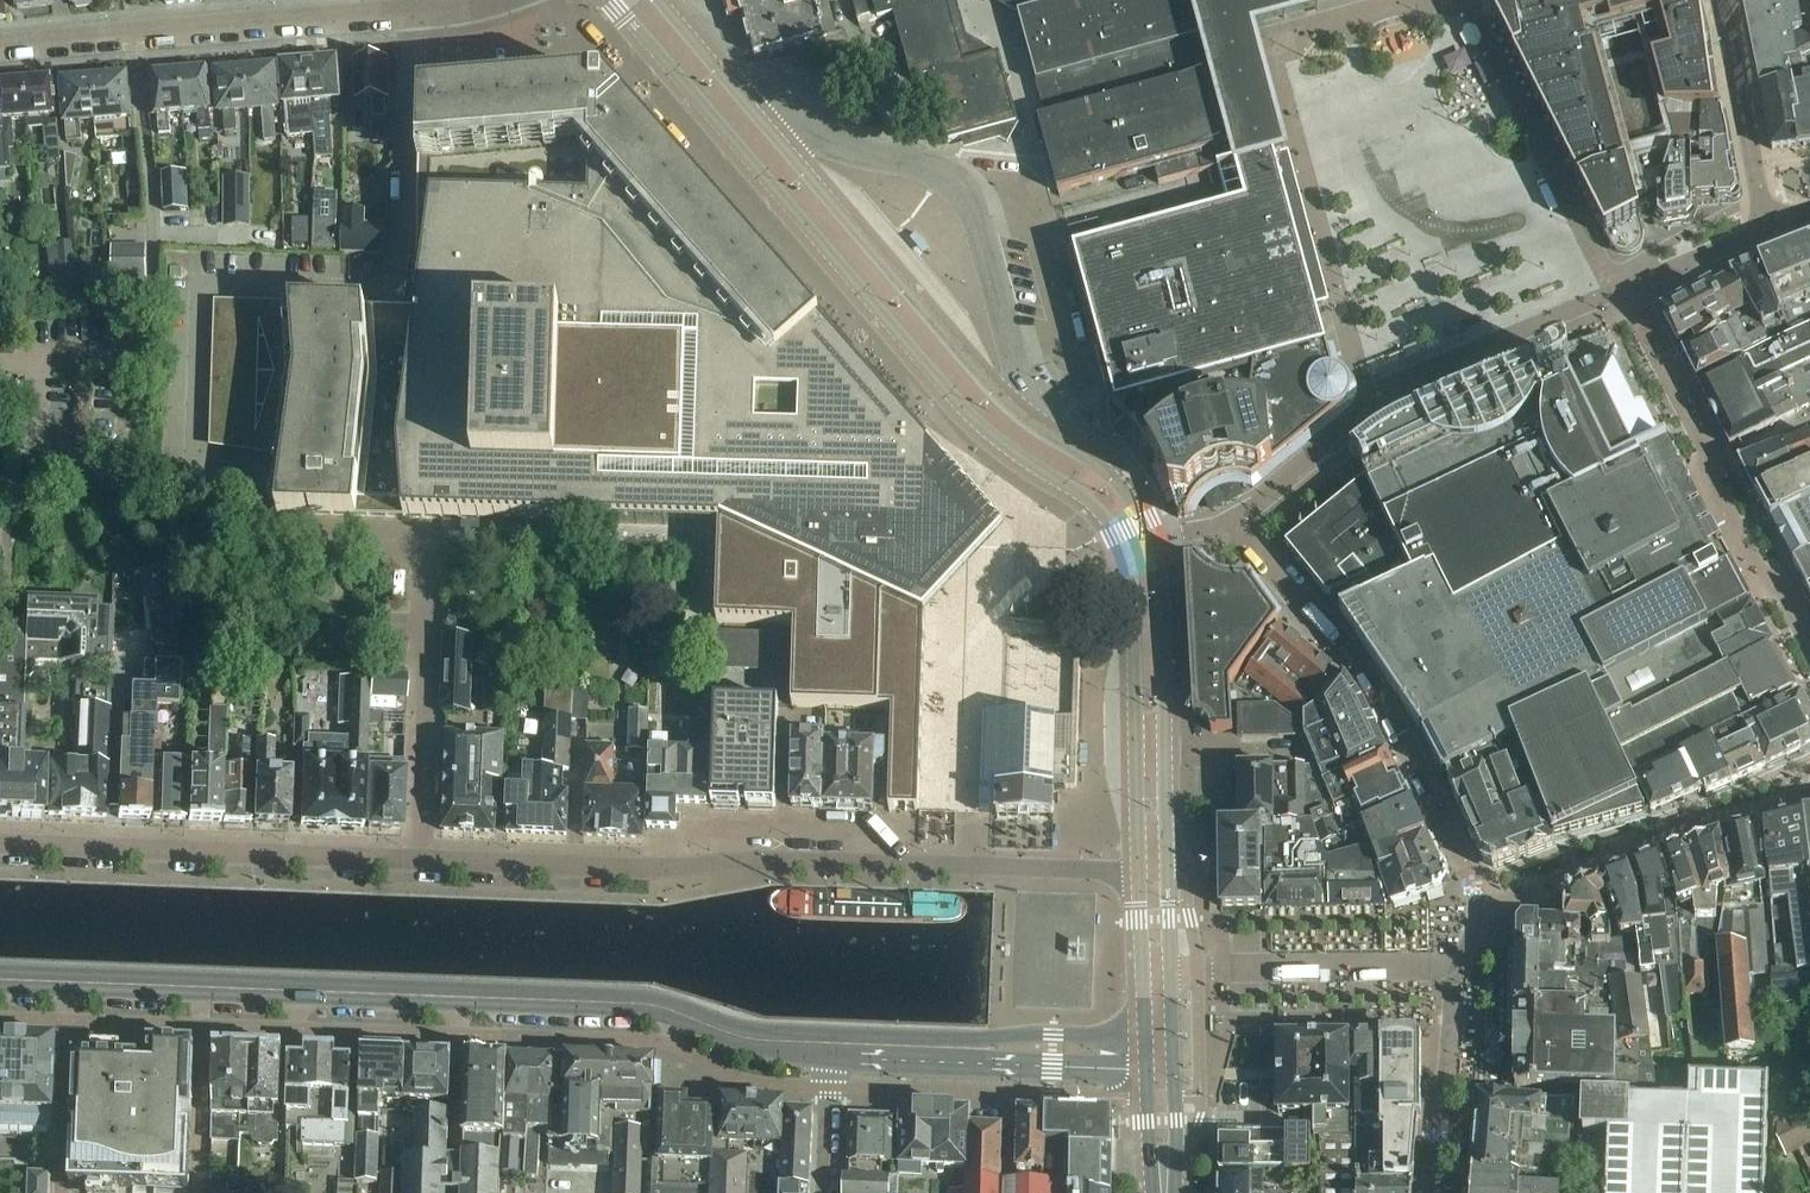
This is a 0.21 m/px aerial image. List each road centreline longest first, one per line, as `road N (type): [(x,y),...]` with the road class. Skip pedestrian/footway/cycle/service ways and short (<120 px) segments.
road 1 (secondary): [(611,0),(977,424),(1081,495),(1115,536),(1133,595),(1138,872)]
road 2 (secondary): [(1168,871),(1162,590),(1145,522),(1114,478),(1032,426),(989,386),(659,0)]
road 3 (secondary): [(830,1047),(754,1041),(657,1007),(0,979)]
road 4 (residential): [(419,862),(648,870),(765,860),(1138,872)]
road 5 (residential): [(0,49),(505,0)]
road 6 (residential): [(419,862),(430,533),(279,530)]
road 7 (residential): [(0,843),(419,862)]
road 8 (secondary): [(963,1051),(984,1065),(1147,1070)]
road 9 (secondary): [(1145,1035),(1035,1034),(963,1051)]
road 10 (residential): [(827,1192),(830,1047)]
road 11 (secondary): [(830,1047),(963,1051)]
road 12 (secondary): [(1169,1192),(1175,1069)]
road 13 (secondary): [(1147,1070),(1160,1192)]

